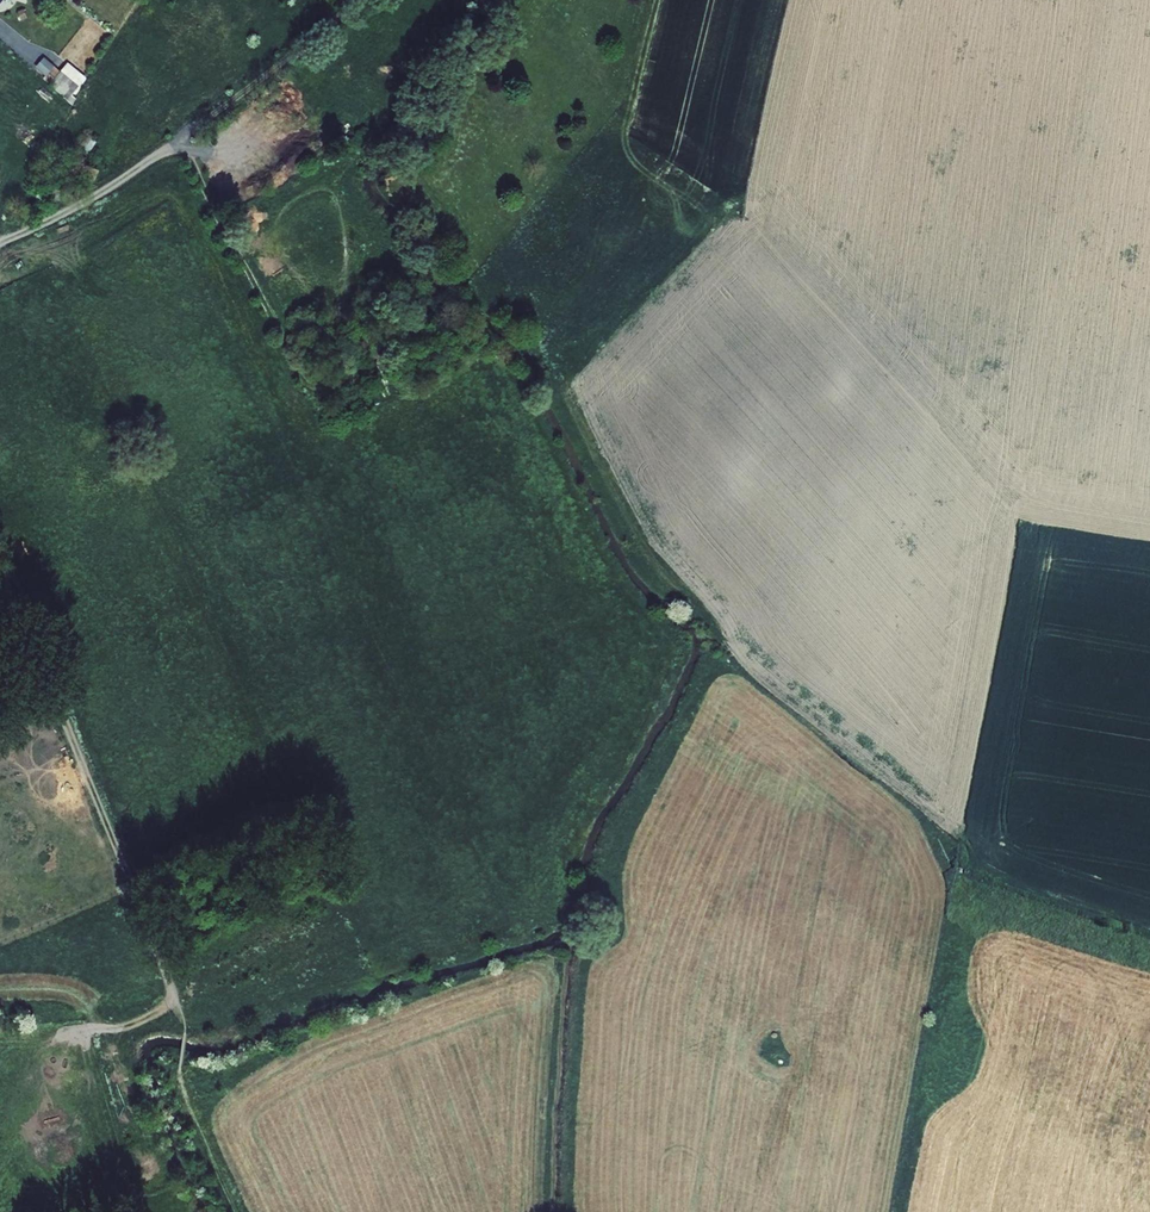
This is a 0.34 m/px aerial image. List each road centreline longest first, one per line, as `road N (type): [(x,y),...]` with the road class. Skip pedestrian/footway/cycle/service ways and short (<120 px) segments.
road 1 (track): [(175,1003),(148,915),(0,558)]
road 2 (track): [(0,243),(139,169),(355,0)]

